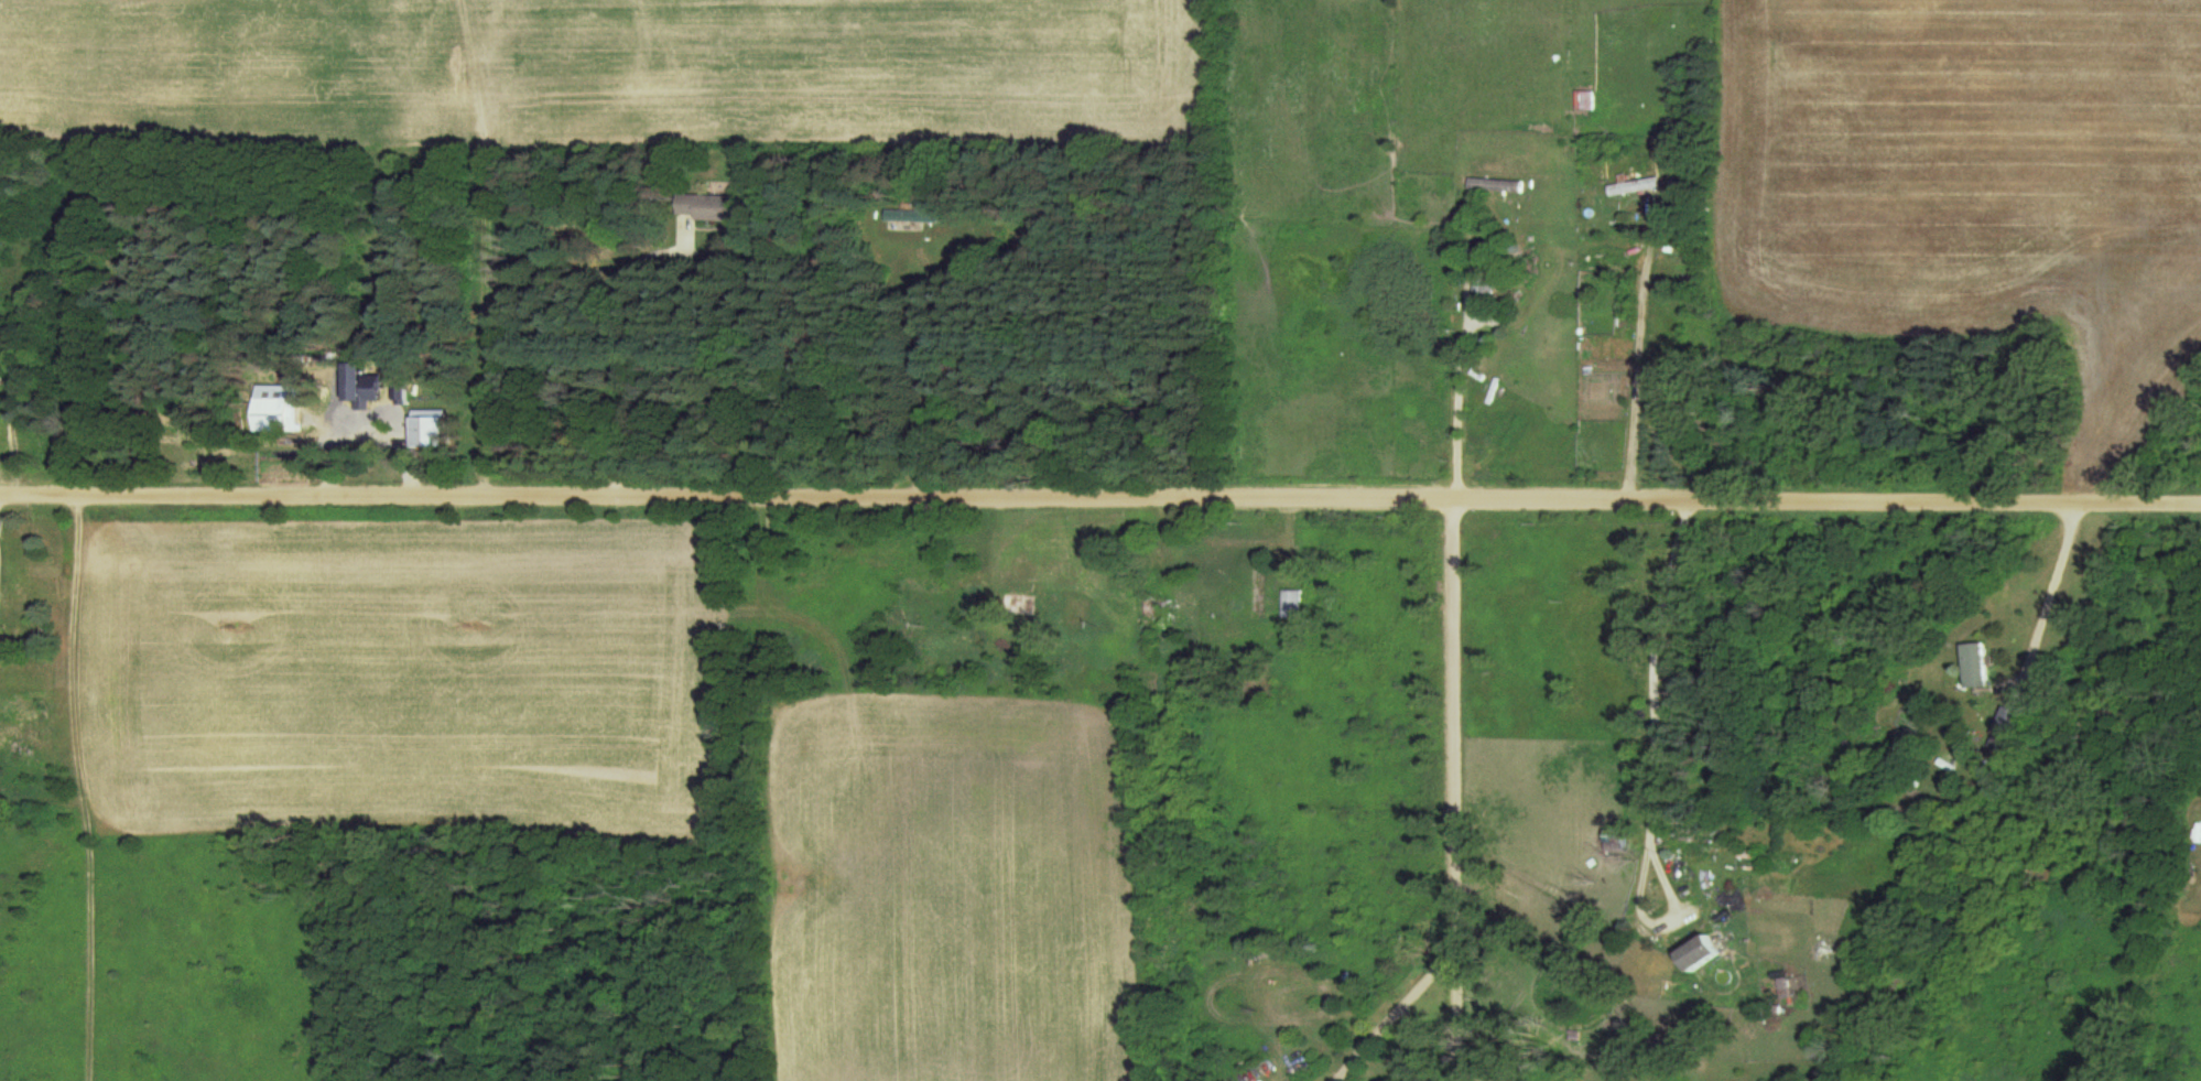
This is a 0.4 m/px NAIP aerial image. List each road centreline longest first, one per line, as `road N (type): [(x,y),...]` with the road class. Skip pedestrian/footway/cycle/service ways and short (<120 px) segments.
road 1 (residential): [(1711,493),(0,491)]
road 2 (residential): [(1711,493),(2200,499)]

